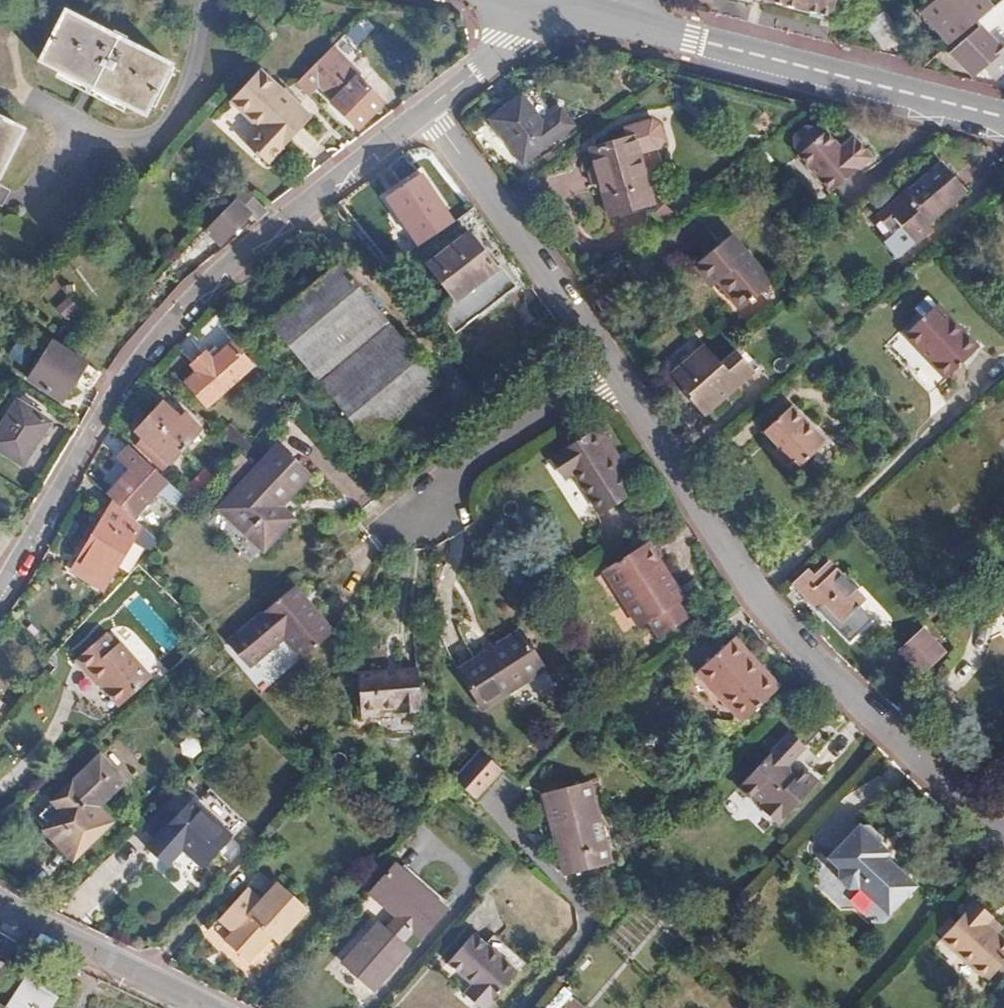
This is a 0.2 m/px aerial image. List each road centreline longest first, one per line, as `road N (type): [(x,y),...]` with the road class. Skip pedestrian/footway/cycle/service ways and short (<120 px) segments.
road 1 (residential): [(430,108),(211,272),(101,402),(0,590)]
road 2 (residential): [(621,380),(767,612),(1003,838)]
road 3 (secondary): [(1003,117),(566,7)]
road 4 (residential): [(430,108),(621,380)]
road 5 (residential): [(413,510),(621,380)]
road 6 (residential): [(0,898),(203,1007)]
road 7 (residential): [(566,7),(430,108)]

